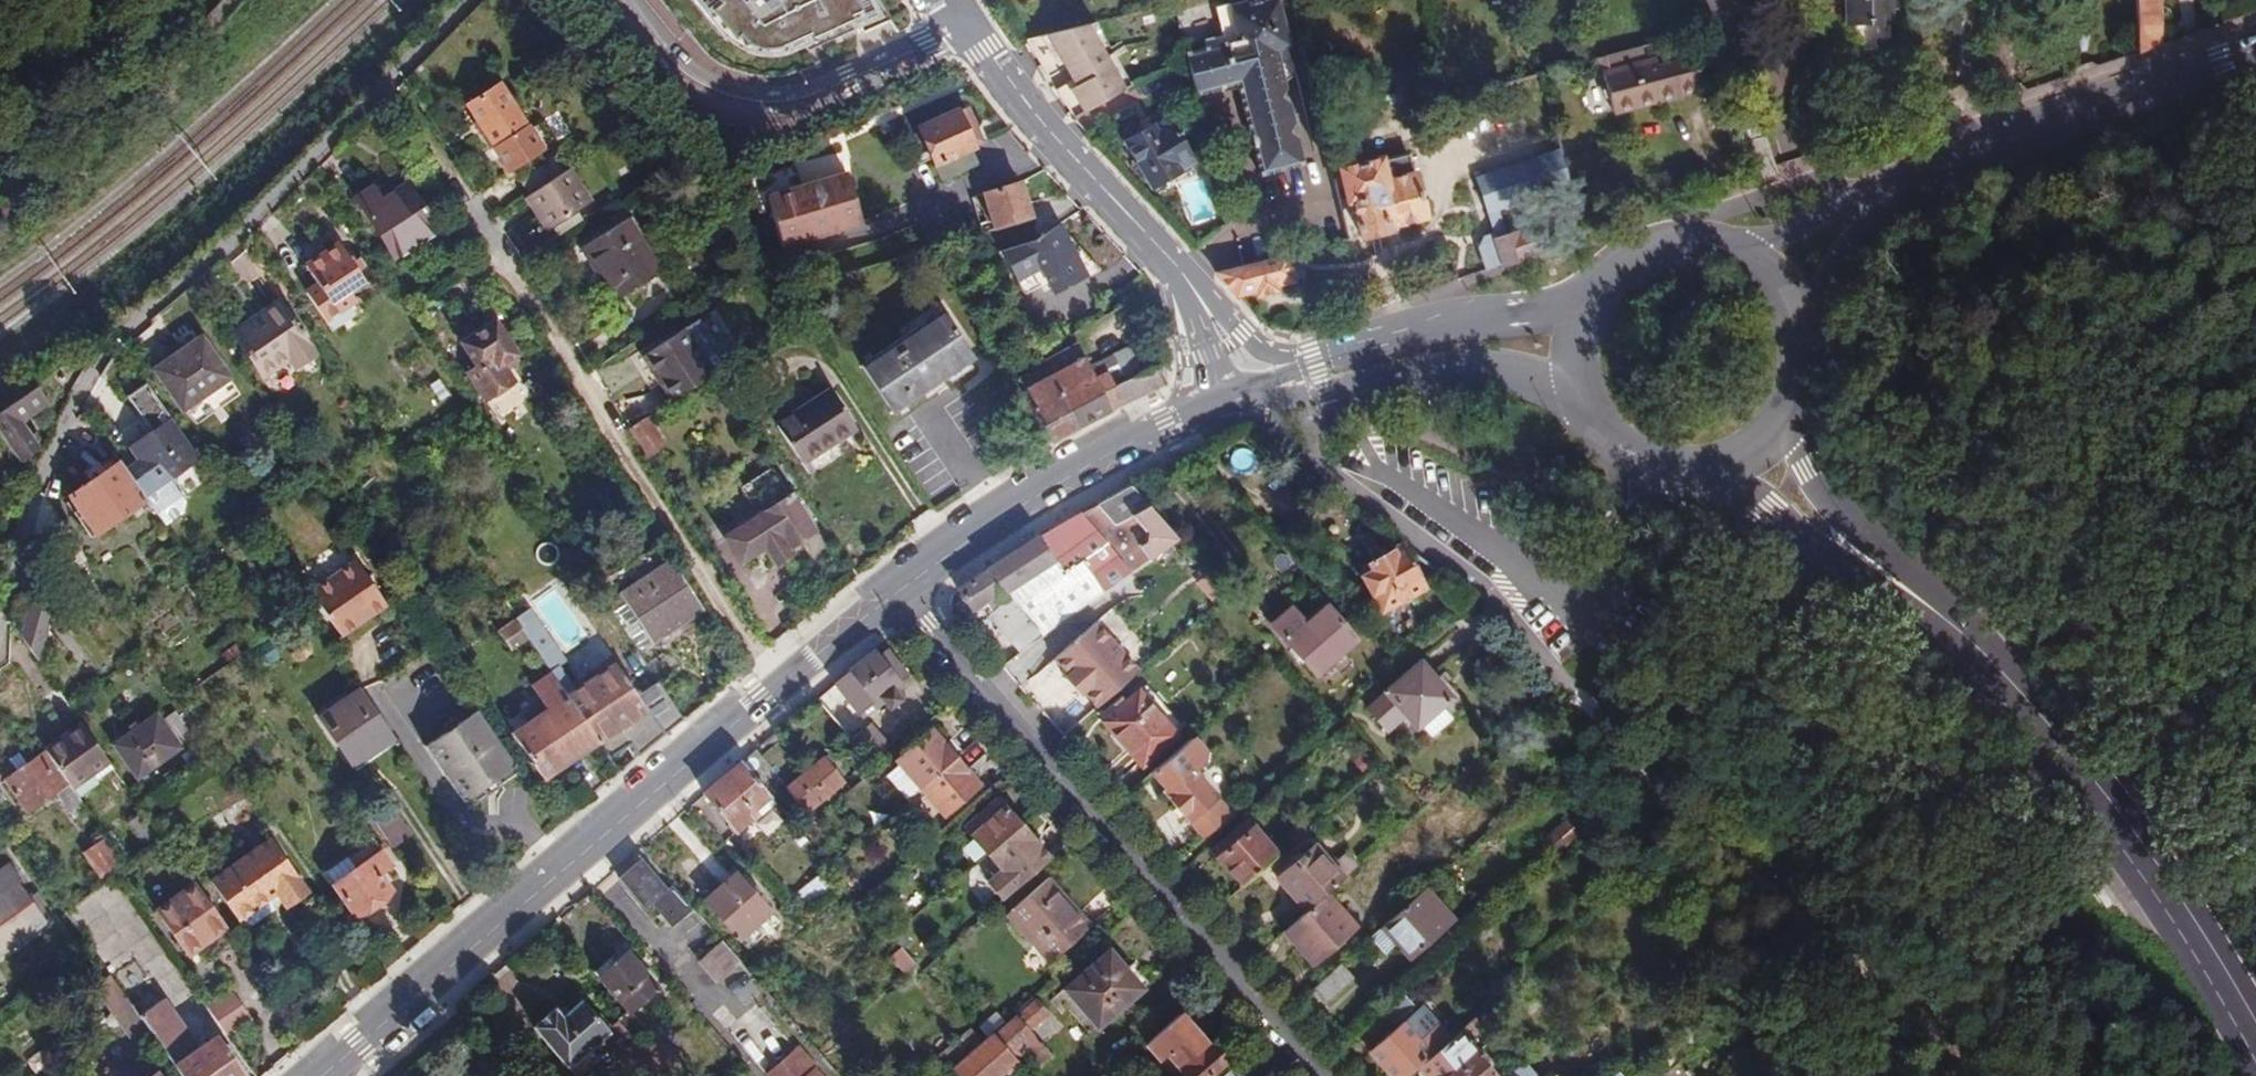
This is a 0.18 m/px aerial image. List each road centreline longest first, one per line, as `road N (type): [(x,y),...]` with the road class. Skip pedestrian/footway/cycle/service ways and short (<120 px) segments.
road 1 (residential): [(0,628),(58,440),(87,376),(122,329),(251,218),(471,0)]
road 2 (secondary): [(322,1075),(900,591)]
road 3 (residential): [(900,591),(1323,1075)]
road 4 (secondary): [(1962,628),(2039,714),(2094,790),(2255,1055)]
road 5 (secondary): [(1871,197),(2255,51)]
road 6 (residential): [(624,0),(686,74),(757,101),(812,94),(961,29)]
road 7 (secondary): [(900,591),(1088,466),(1236,399)]
road 8 (residential): [(1182,276),(961,29)]
road 9 (secondary): [(1281,387),(1357,386),(1462,370),(1526,380),(1585,410)]
road 10 (secondary): [(1696,468),(1892,601),(1962,628)]
road 11 (secondary): [(1962,628),(1863,532),(1798,444),(1773,425)]
road 12 (secondary): [(1583,308),(1416,332),(1331,358)]
road 13 (residential): [(1331,358),(1269,349),(1182,276)]
road 14 (secondary): [(1728,254),(1661,247),(1602,280),(1583,308)]
road 15 (secondary): [(1871,197),(1728,254)]
road 16 (secondary): [(1792,327),(1871,197)]
road 17 (residential): [(1182,276),(1236,399)]
road 18 (secondary): [(1585,410),(1609,440),(1642,460),(1696,468)]

